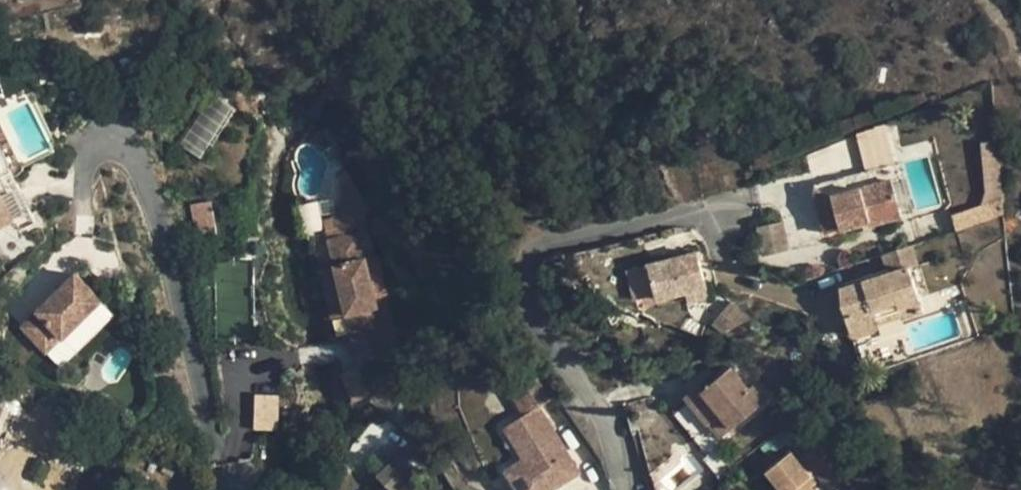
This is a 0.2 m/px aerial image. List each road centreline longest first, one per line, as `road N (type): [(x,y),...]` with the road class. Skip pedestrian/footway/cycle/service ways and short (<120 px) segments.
road 1 (residential): [(755,199),(543,240),(524,256),(526,294),(596,411),(623,489)]
road 2 (residential): [(82,231),(81,154),(99,144),(126,143),(154,193),(209,432),(223,452),(226,489)]

